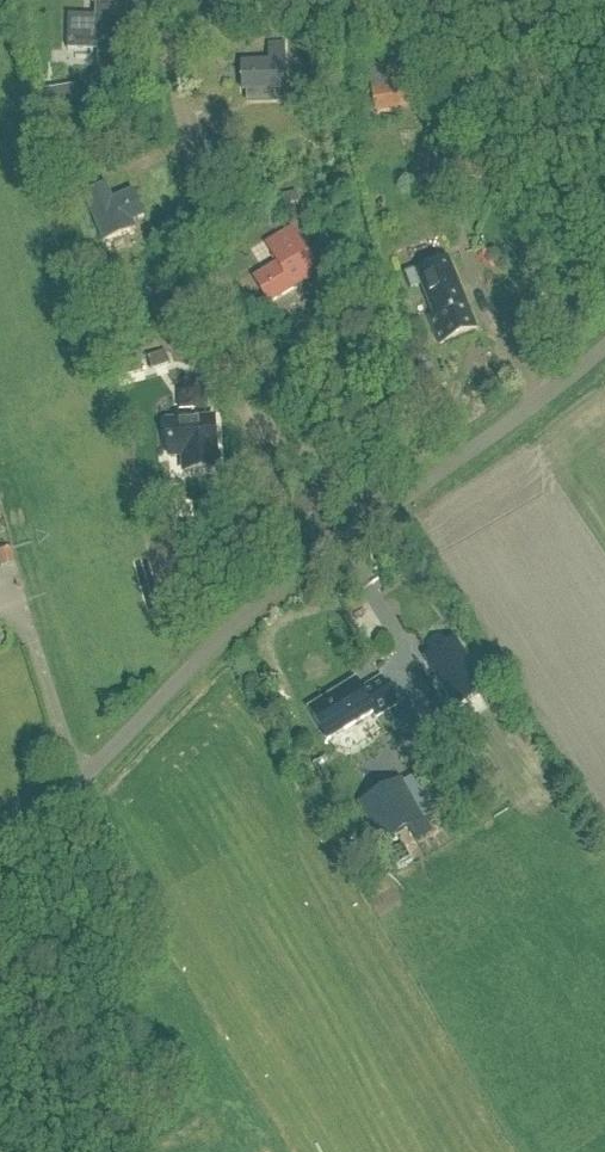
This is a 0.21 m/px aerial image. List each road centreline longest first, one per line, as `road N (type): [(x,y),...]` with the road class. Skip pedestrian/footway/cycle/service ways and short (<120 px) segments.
road 1 (unclassified): [(0,847),(74,793),(229,638),(354,534),(492,443),(604,352)]
road 2 (track): [(375,521),(243,414),(218,347),(203,232),(150,0)]
road 3 (track): [(351,136),(377,262),(444,250),(460,261),(502,351),(548,398)]

